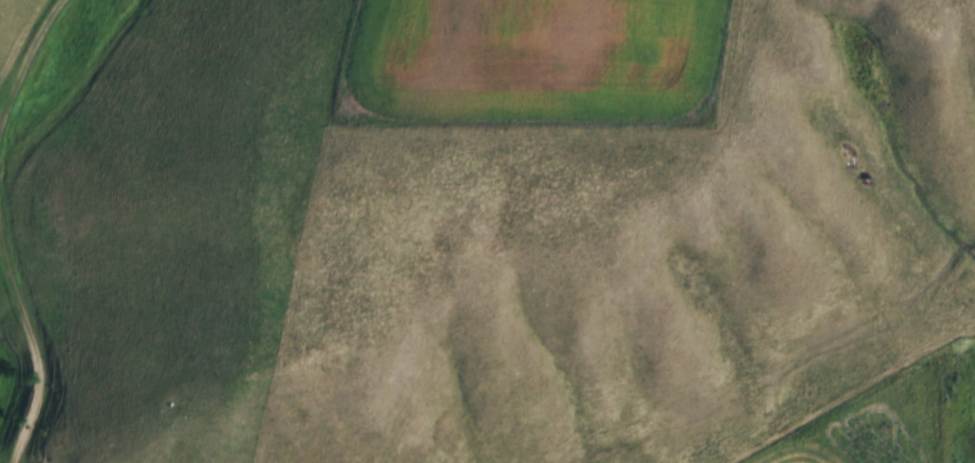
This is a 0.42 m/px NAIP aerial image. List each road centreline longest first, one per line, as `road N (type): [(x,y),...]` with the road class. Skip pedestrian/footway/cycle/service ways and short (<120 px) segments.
road 1 (track): [(0,208),(44,378),(15,462)]
road 2 (track): [(60,0),(14,88),(0,149)]

